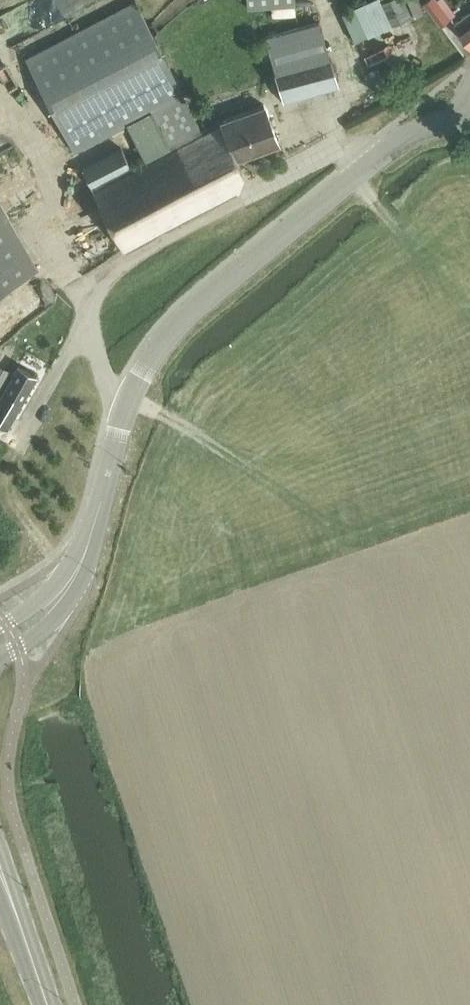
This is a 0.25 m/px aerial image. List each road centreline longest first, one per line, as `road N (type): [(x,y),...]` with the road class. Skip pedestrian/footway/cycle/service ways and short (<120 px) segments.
road 1 (unclassified): [(62,602),(93,537),(126,402),(180,323),(377,157),(420,133),(467,121)]
road 2 (secondary): [(0,871),(47,1004)]

